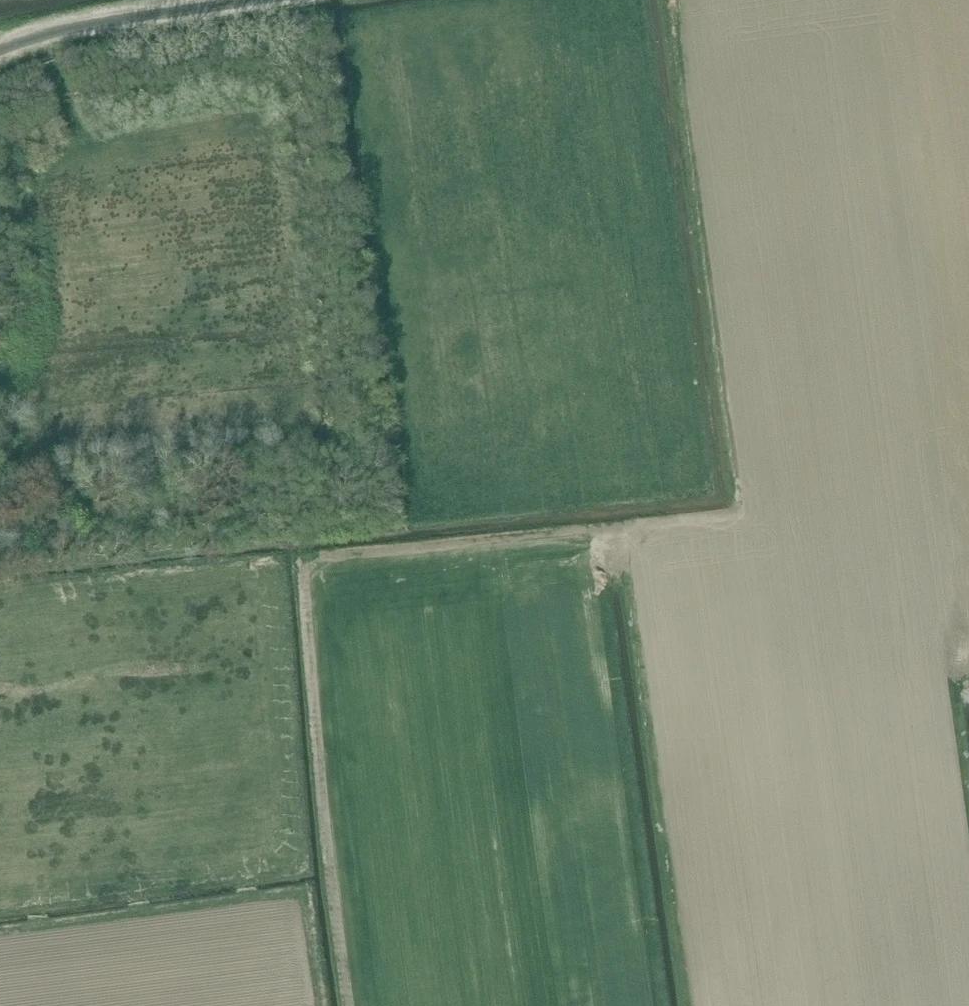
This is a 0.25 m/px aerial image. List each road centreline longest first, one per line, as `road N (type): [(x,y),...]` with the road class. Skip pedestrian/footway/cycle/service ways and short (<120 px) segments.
road 1 (unclassified): [(0,56),(27,43),(272,0)]

